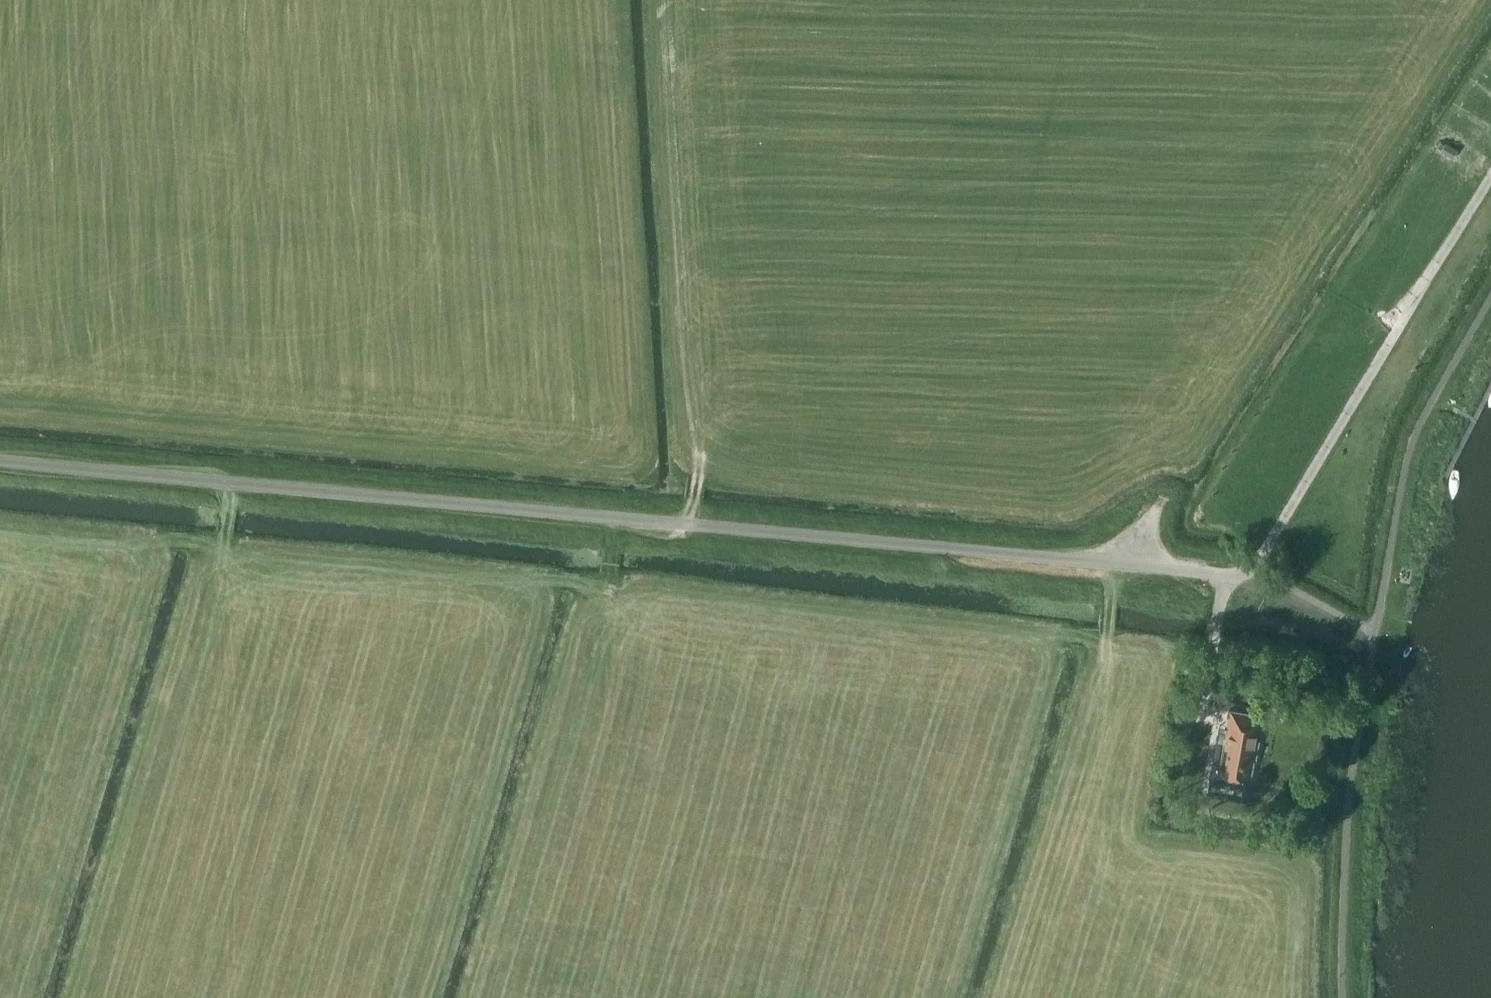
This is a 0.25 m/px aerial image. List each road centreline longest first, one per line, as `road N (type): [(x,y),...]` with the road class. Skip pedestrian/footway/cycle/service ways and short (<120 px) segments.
road 1 (unclassified): [(1260,558),(1241,572),(1213,573),(0,461)]

